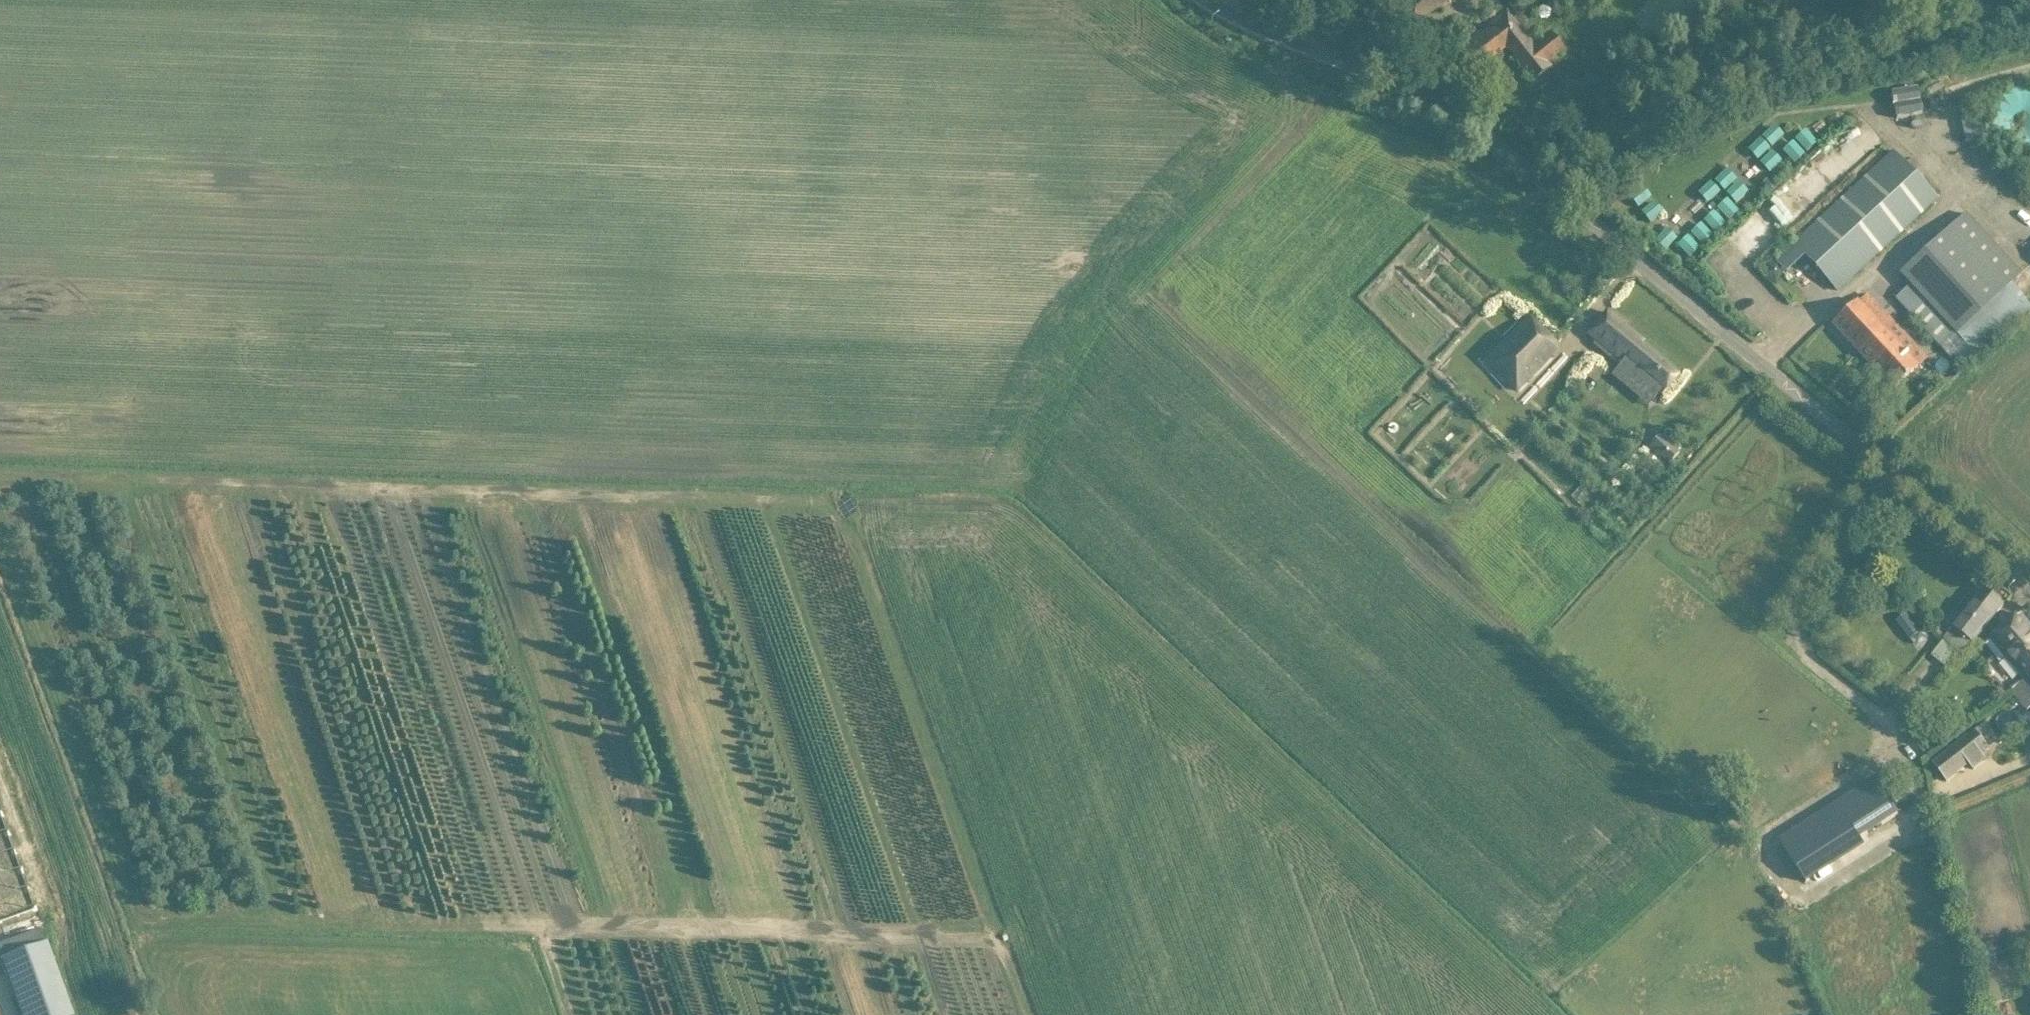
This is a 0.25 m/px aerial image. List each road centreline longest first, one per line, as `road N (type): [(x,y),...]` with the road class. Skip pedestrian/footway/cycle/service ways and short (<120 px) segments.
road 1 (unclassified): [(2029,594),(1496,143),(1450,110),(1205,0)]

